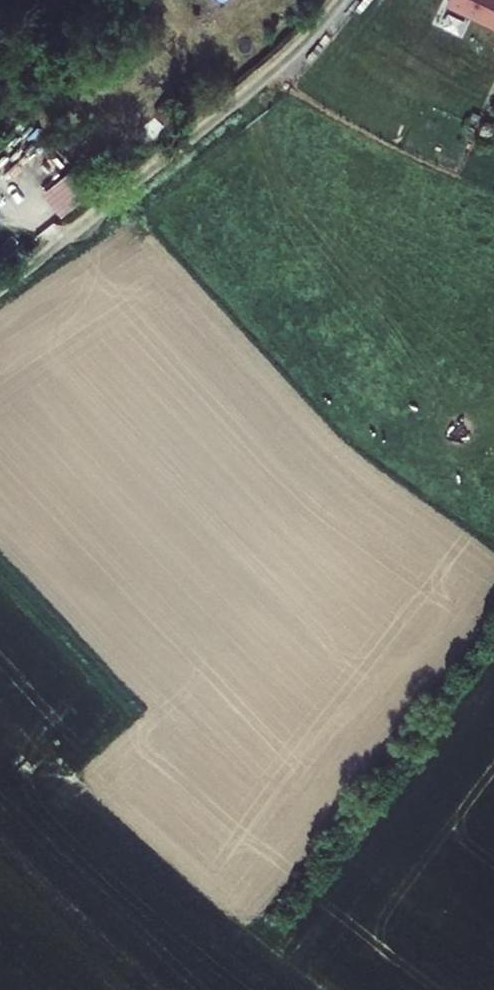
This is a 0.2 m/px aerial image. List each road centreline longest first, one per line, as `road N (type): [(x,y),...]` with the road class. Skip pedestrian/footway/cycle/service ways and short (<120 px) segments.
road 1 (track): [(355,0),(217,125),(0,288)]

